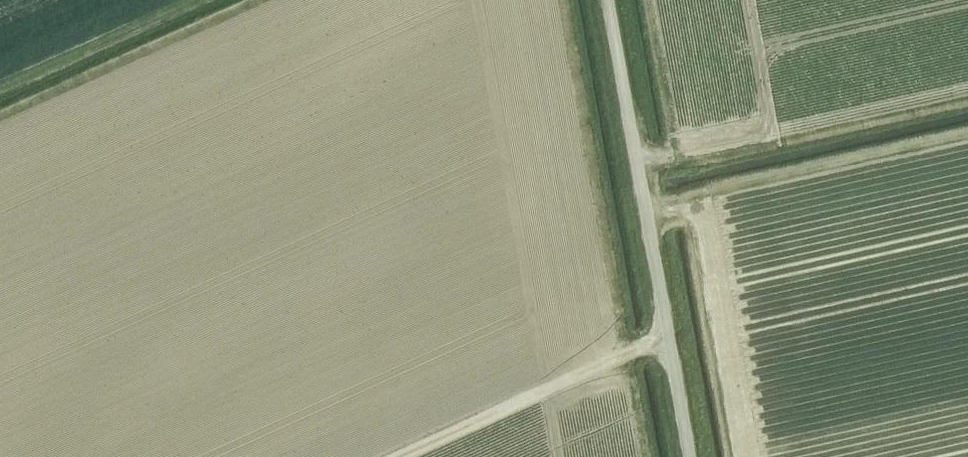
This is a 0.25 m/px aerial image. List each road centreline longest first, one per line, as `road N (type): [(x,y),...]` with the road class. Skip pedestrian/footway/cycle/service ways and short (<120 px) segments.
road 1 (unclassified): [(691,456),(609,0)]
road 2 (track): [(404,456),(670,337)]

